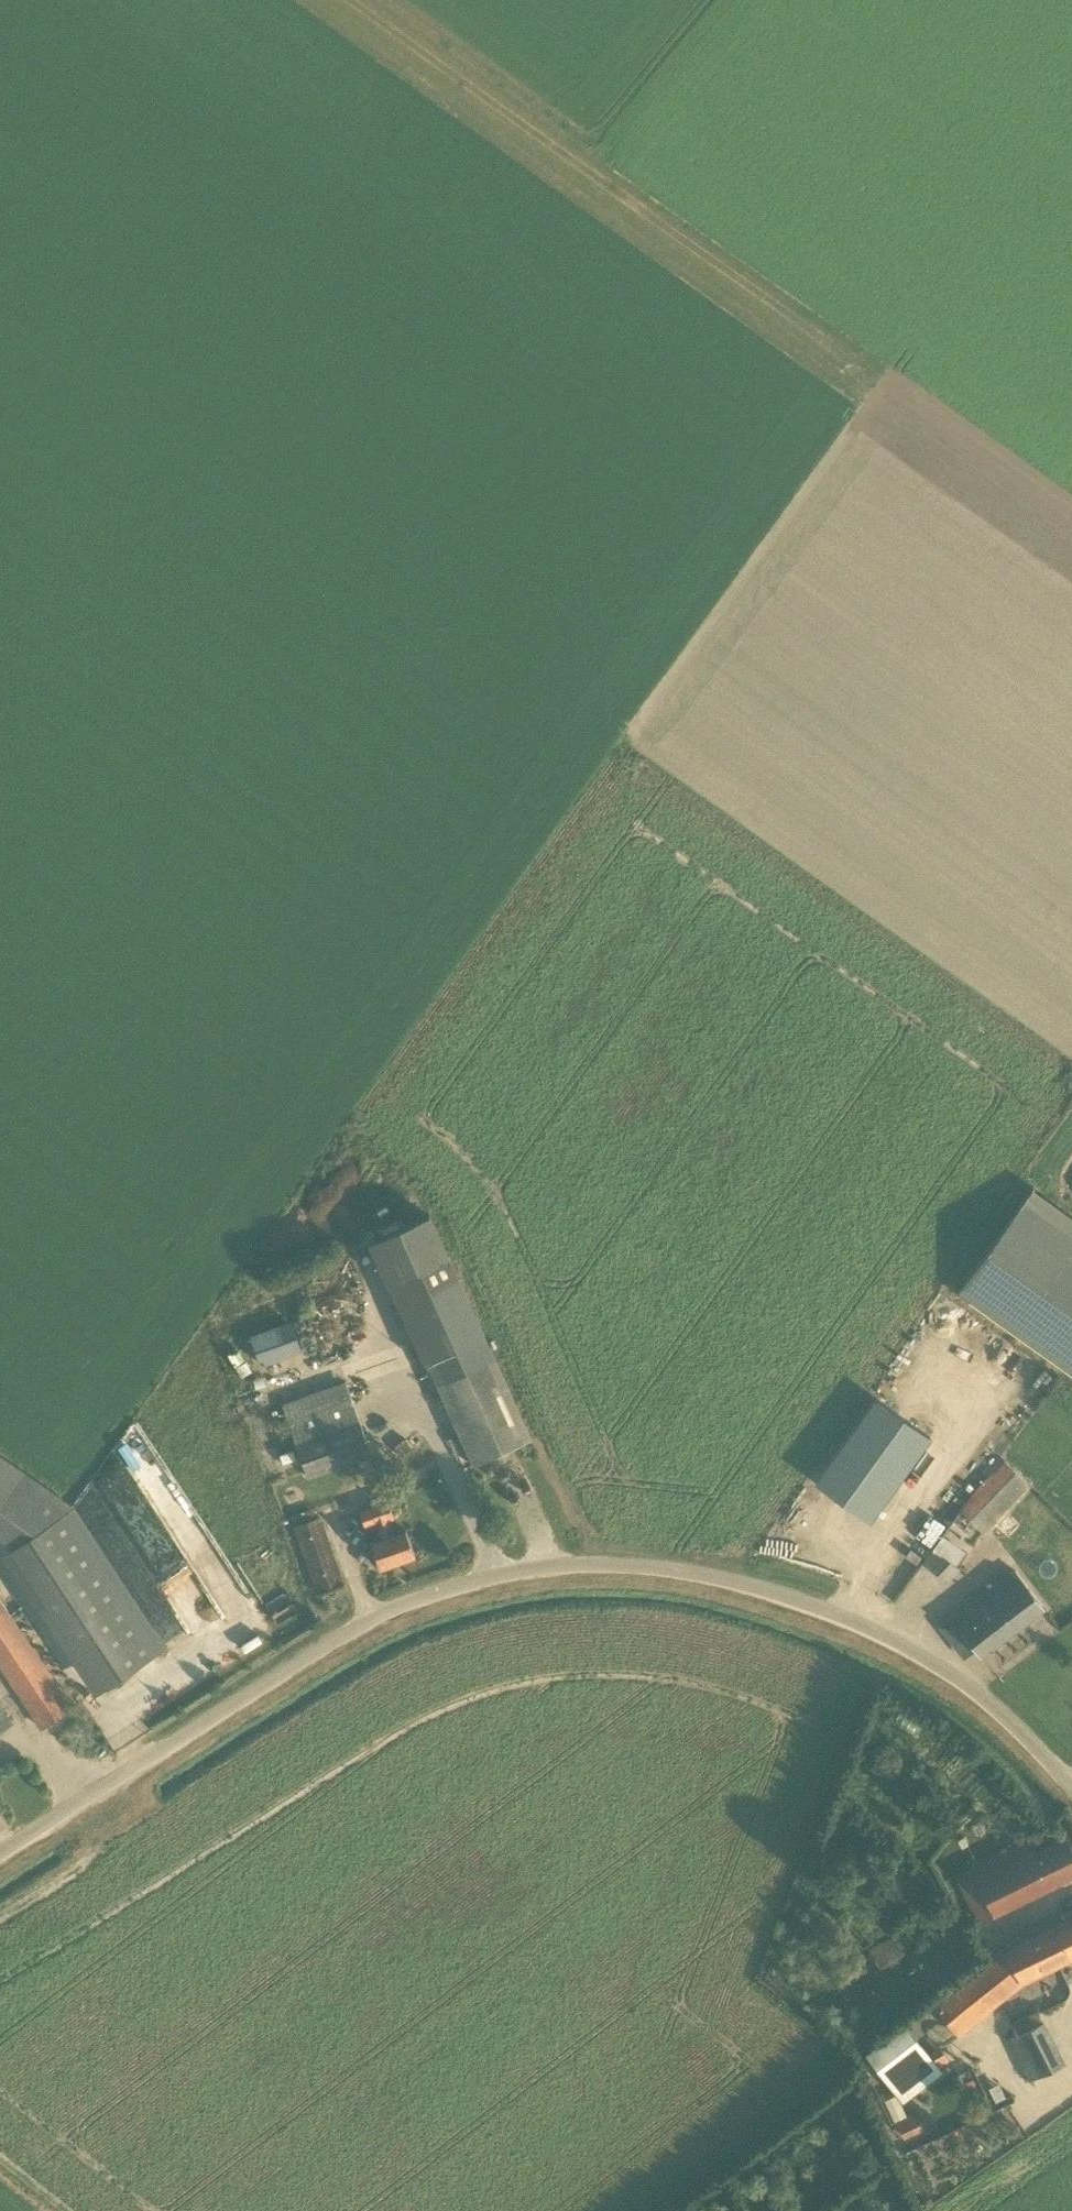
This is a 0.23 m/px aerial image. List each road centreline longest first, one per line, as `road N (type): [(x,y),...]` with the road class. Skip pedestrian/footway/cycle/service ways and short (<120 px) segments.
road 1 (unclassified): [(1071,1789),(965,1680),(838,1611),(693,1573),(579,1568),(475,1581),(360,1624),(0,1855)]

